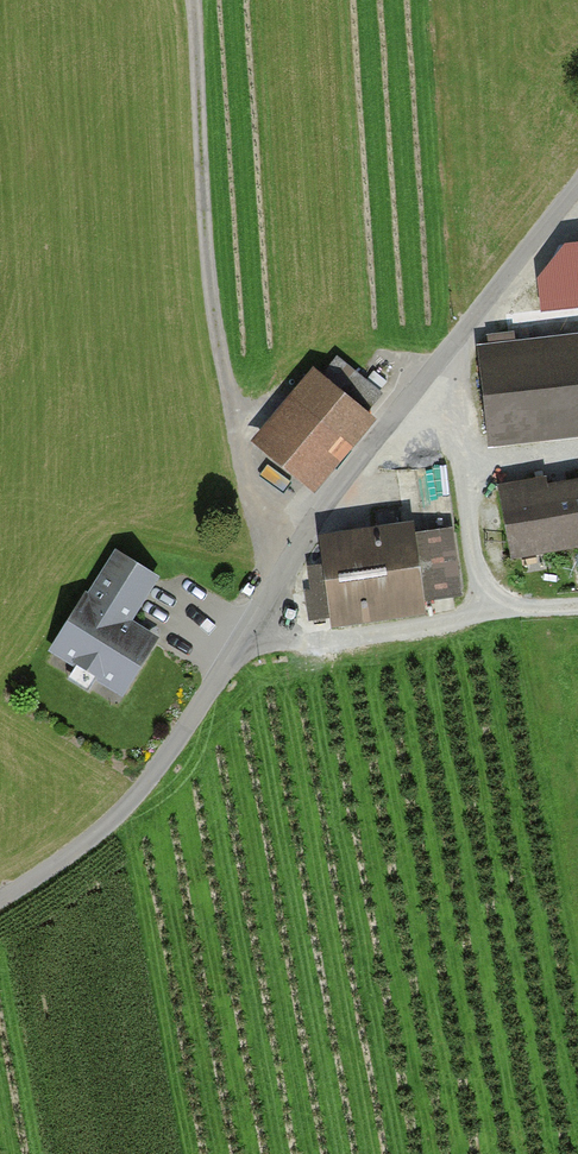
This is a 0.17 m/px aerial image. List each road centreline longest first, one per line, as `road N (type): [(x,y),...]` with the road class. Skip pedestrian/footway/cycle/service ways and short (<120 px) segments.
road 1 (track): [(577,605),(339,642),(305,642),(281,632),(225,374),(193,0)]
road 2 (unclassified): [(577,186),(308,532),(164,766),(73,856),(0,899)]
road 3 (track): [(495,612),(467,469),(428,377)]

